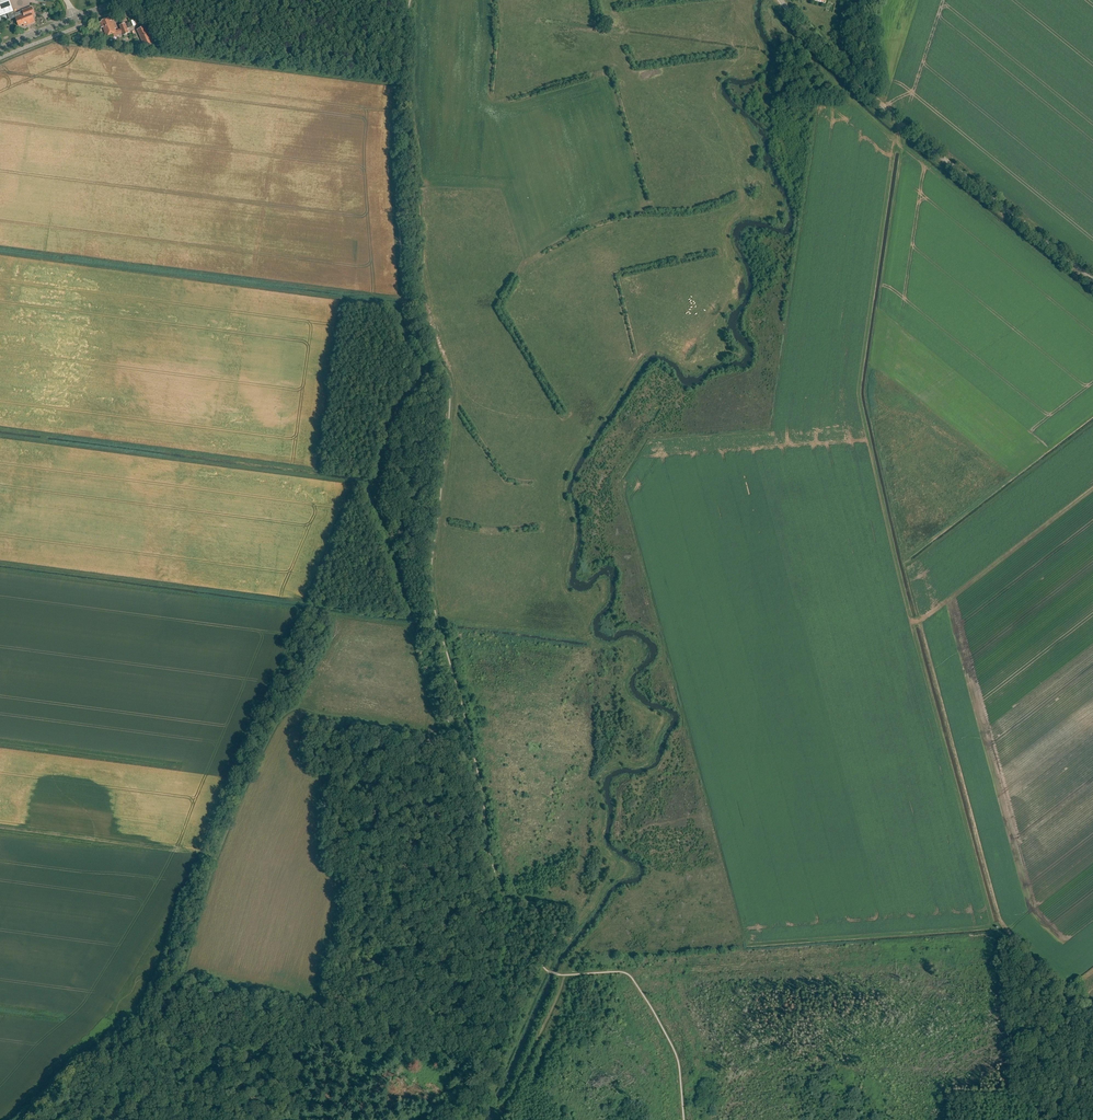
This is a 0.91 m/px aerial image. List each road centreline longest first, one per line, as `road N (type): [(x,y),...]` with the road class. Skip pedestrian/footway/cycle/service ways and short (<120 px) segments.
road 1 (unclassified): [(1092,280),(883,109),(781,0)]
road 2 (track): [(221,857),(0,828)]
road 3 (track): [(505,1108),(565,975)]
road 4 (secondary): [(0,50),(125,0)]

